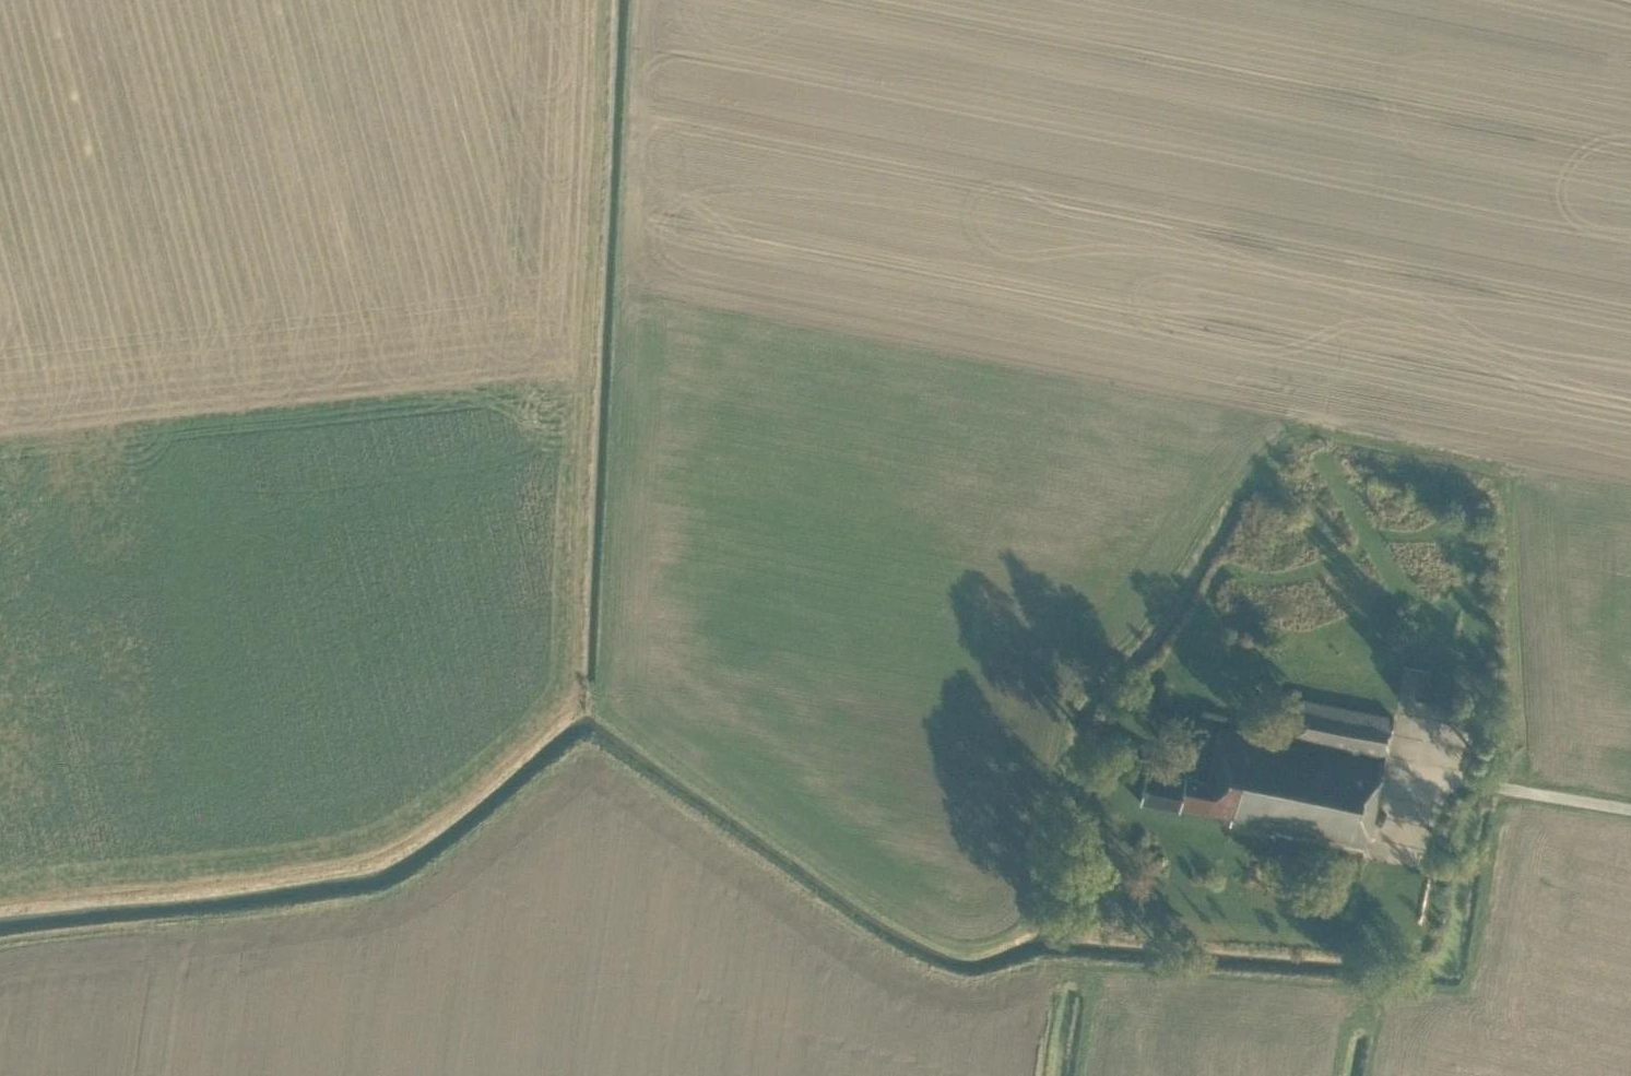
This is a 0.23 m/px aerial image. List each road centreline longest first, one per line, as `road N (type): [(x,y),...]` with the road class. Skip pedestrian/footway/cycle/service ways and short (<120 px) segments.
road 1 (unclassified): [(1630,806),(1473,779)]

